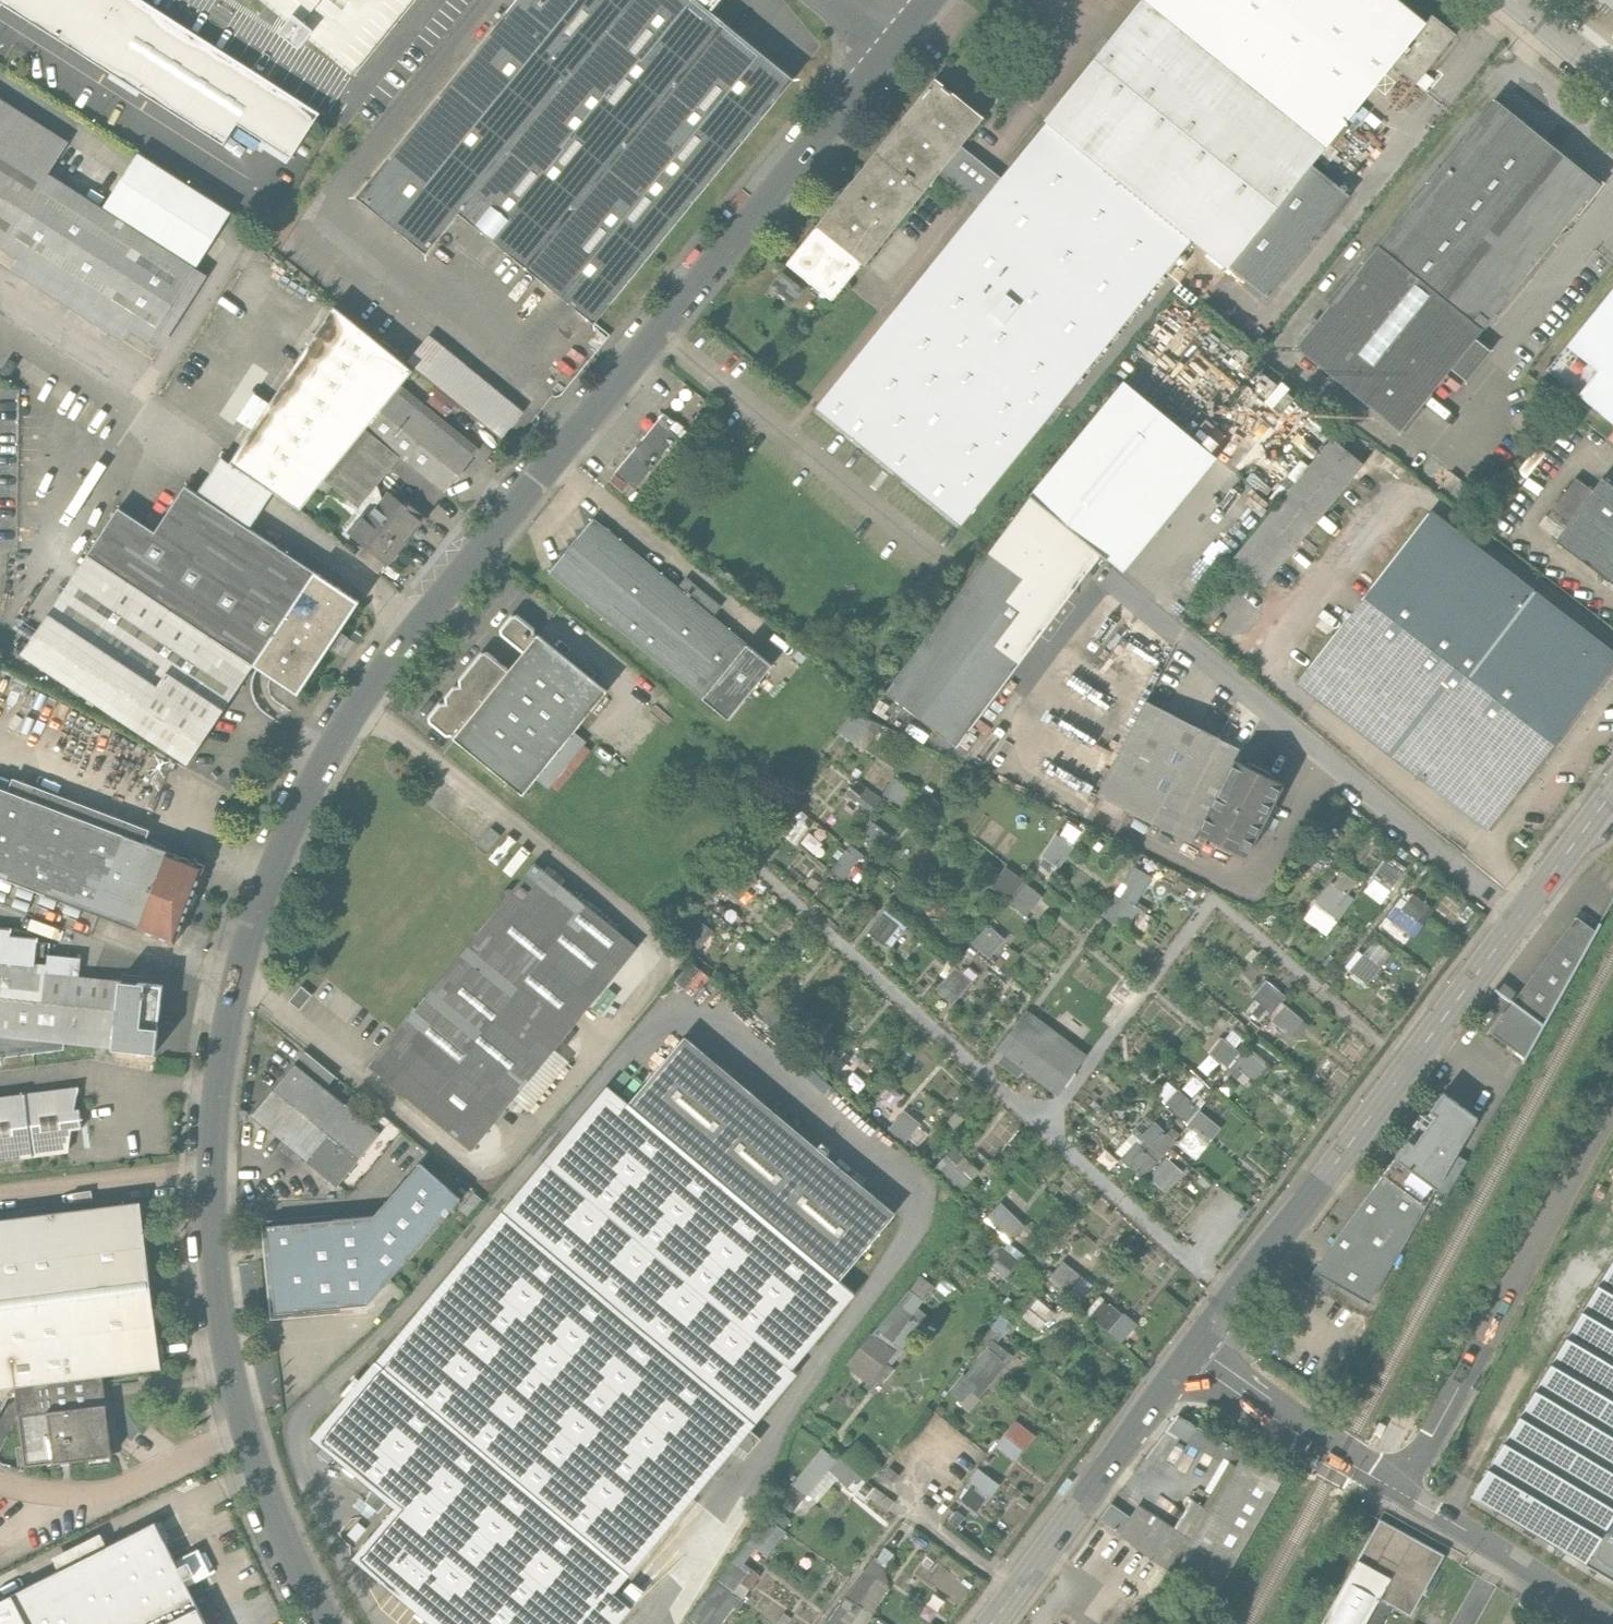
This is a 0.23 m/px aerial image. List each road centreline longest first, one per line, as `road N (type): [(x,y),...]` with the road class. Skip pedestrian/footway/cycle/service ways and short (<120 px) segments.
road 1 (residential): [(328,1623),(272,1501),(250,1429),(220,1275),(216,1172),(225,1050),(274,865),(307,791),(384,671),(891,50)]
road 2 (tertiary): [(1193,1353),(1612,791)]
road 3 (unclassified): [(1193,1353),(1611,1623)]
road 4 (tertiary): [(992,1623),(1193,1353)]
road 5 (unclassified): [(1514,0),(1612,81)]

